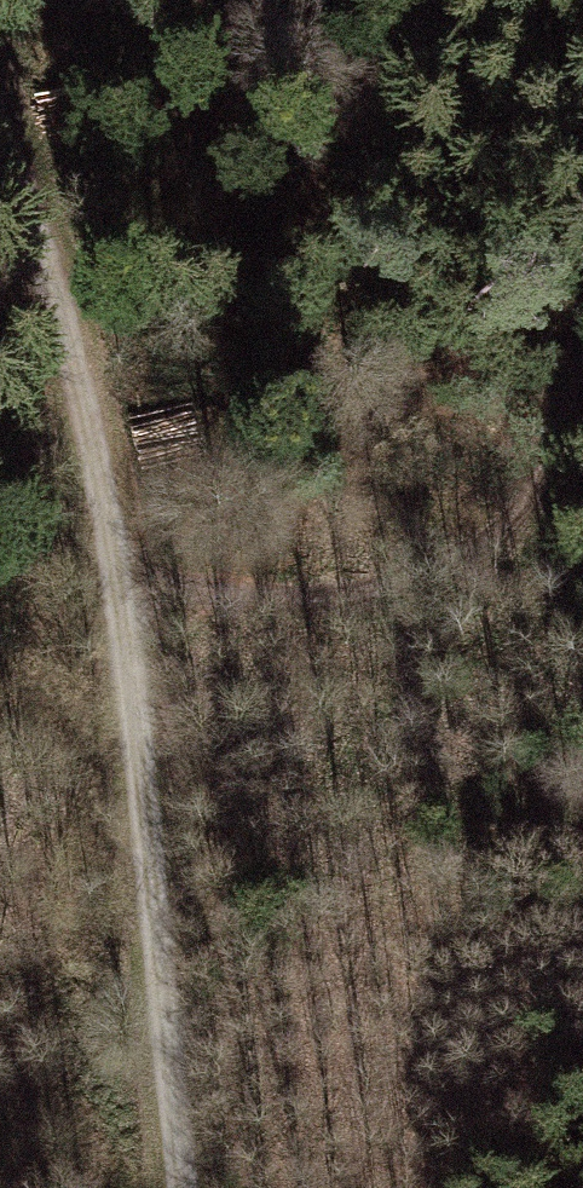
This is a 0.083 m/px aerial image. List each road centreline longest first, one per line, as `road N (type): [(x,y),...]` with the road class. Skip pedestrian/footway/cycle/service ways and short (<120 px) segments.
road 1 (track): [(181,1187),(116,571),(79,373),(30,186),(0,117)]
road 2 (track): [(582,339),(544,455),(514,505),(461,551),(418,575),(335,598),(116,571)]

